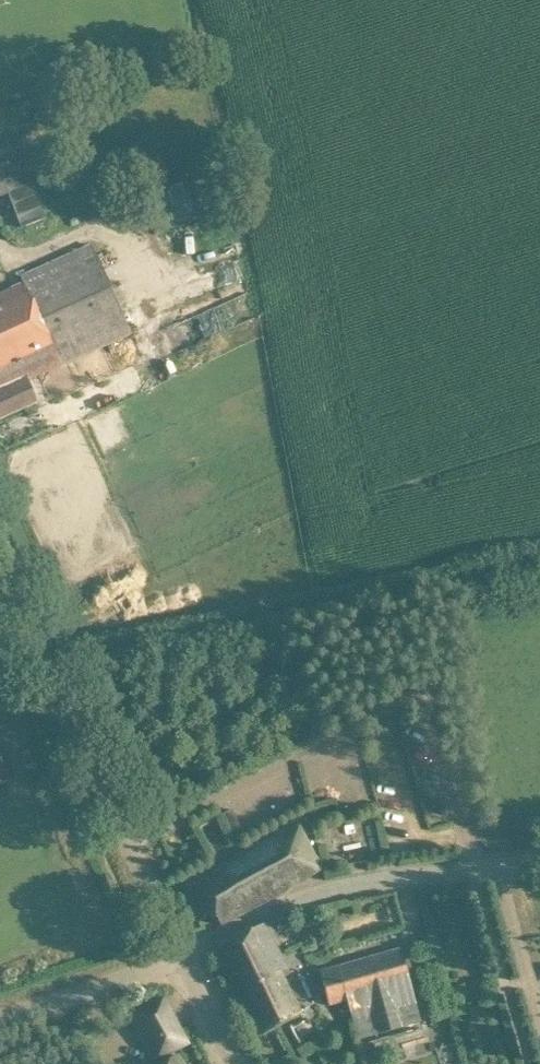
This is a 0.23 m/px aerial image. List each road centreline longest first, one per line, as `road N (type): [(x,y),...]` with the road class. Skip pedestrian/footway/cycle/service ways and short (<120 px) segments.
road 1 (unclassified): [(179,952),(0,574)]
road 2 (unclassified): [(179,952),(308,894),(539,860)]
road 3 (unclassified): [(0,1020),(179,952)]
road 4 (unclassified): [(235,1063),(179,952)]

